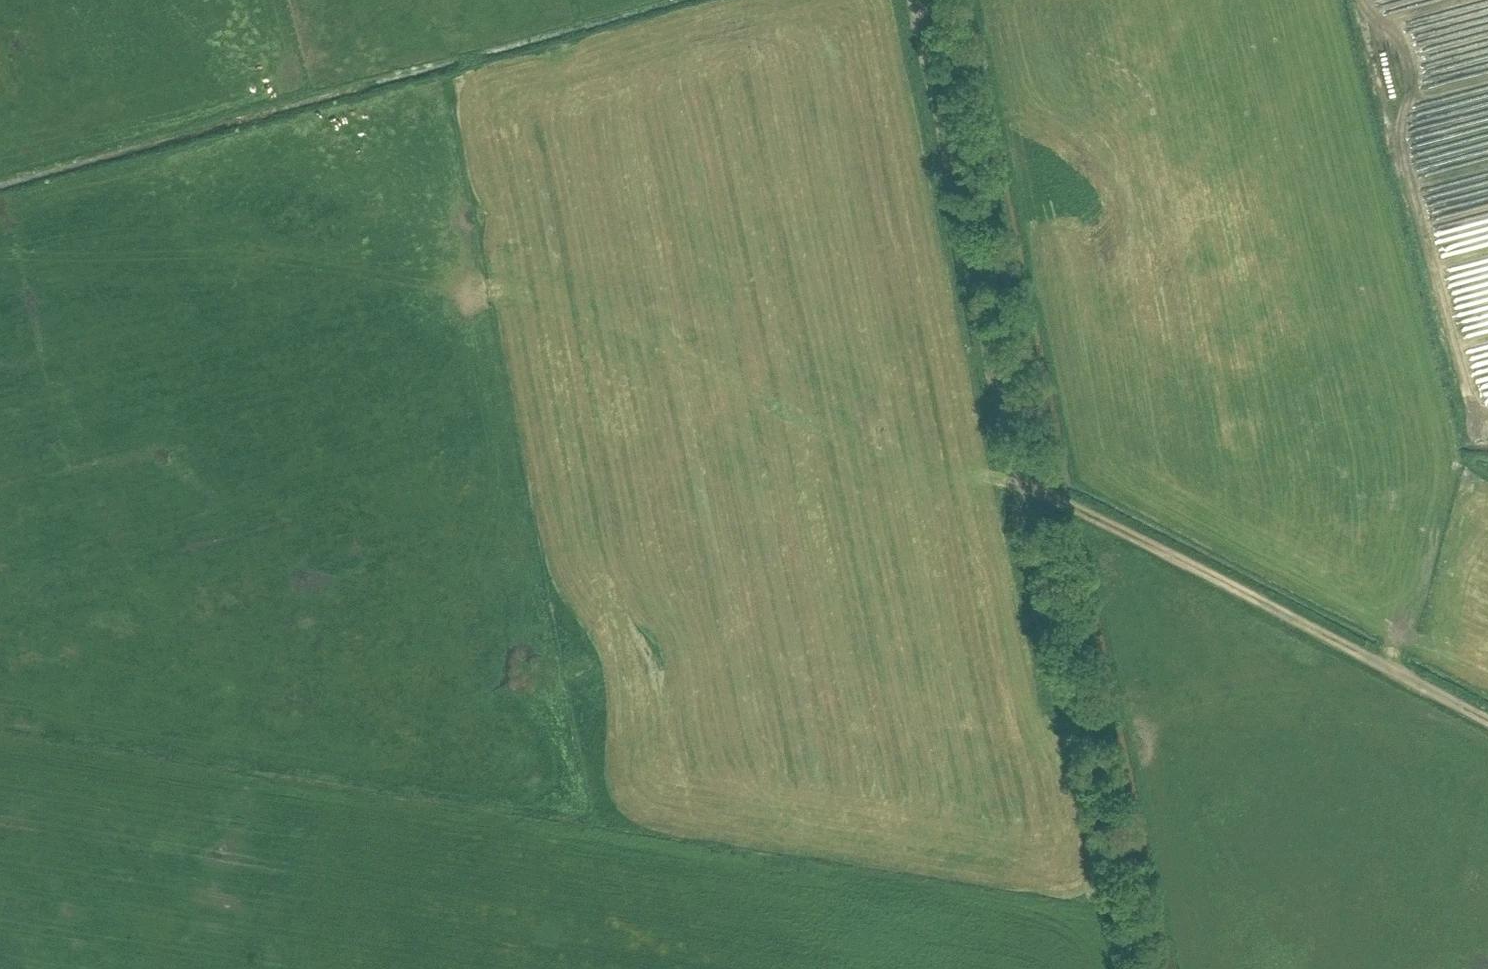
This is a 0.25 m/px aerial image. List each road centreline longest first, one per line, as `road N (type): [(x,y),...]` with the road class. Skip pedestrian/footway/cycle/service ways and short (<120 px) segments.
road 1 (track): [(1487,728),(1382,694),(1279,687),(1097,718),(1072,716),(1054,693),(910,0)]

